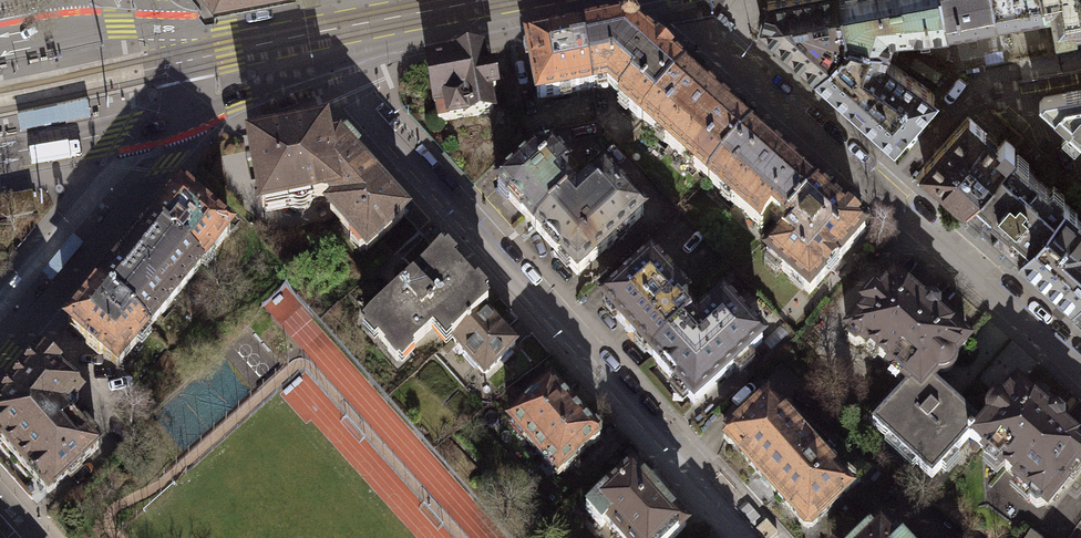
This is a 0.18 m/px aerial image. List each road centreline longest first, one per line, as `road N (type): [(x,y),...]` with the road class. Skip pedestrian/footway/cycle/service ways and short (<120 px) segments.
road 1 (residential): [(752,537),(368,117),(341,59)]
road 2 (residential): [(1080,367),(821,142),(675,0)]
road 3 (tertiary): [(0,362),(161,168),(179,139),(181,117)]
road 4 (secondary): [(412,15),(169,27)]
road 5 (secondary): [(0,154),(181,117)]
road 6 (secondary): [(181,117),(341,59)]

